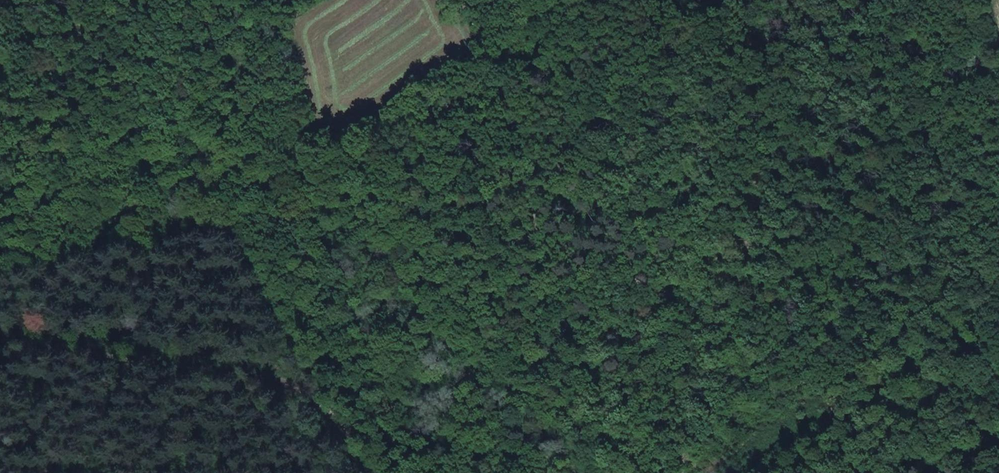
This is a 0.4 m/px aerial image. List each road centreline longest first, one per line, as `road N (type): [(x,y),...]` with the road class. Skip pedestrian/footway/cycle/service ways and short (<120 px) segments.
road 1 (track): [(457,0),(515,106),(546,248),(627,434),(619,472)]
road 2 (track): [(383,472),(337,418),(269,370),(0,339)]
road 3 (track): [(862,472),(827,393),(650,277),(597,265),(544,222)]

